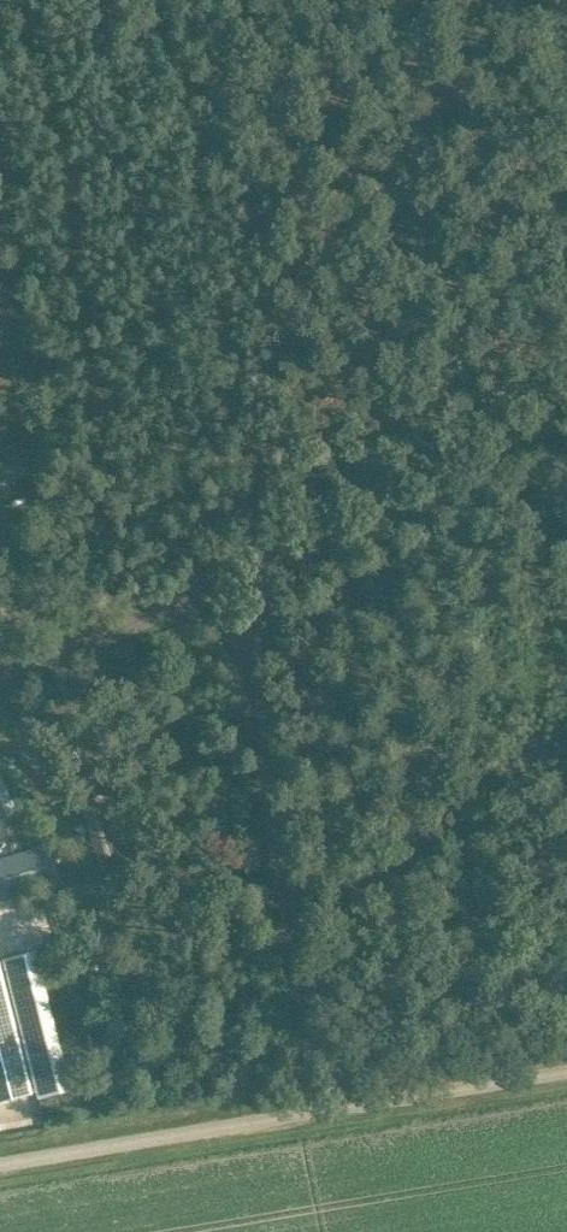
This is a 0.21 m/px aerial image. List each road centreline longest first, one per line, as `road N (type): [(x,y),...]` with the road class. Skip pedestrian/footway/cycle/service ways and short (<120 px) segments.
road 1 (track): [(0,693),(566,487)]
road 2 (unclassified): [(0,1181),(566,1087)]
road 3 (track): [(224,616),(231,702),(305,1130)]

